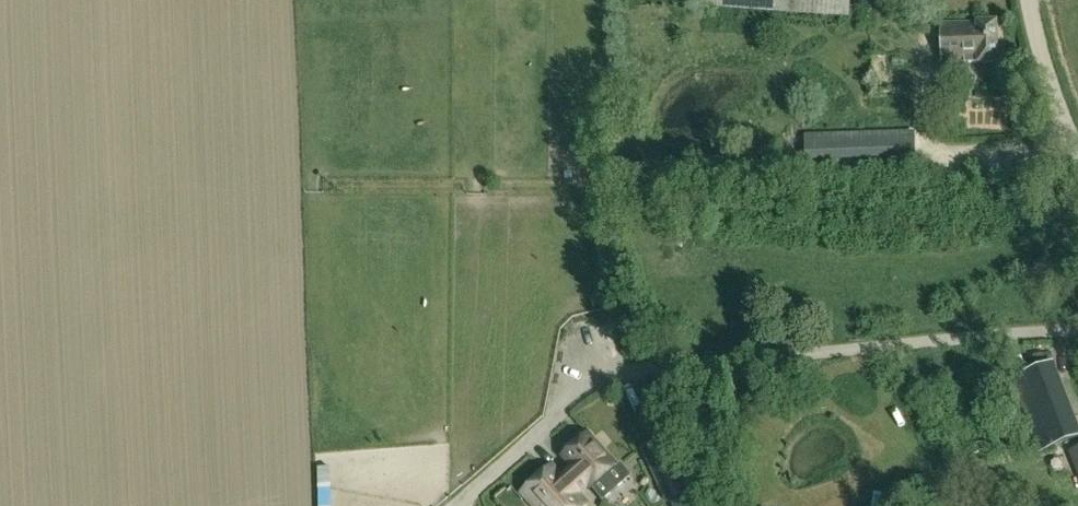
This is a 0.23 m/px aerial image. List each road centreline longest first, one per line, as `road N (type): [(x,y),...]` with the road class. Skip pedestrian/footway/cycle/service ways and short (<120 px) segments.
road 1 (unclassified): [(456,505),(603,382),(1077,331)]
road 2 (unclassified): [(1077,145),(1037,44),(1028,0)]

